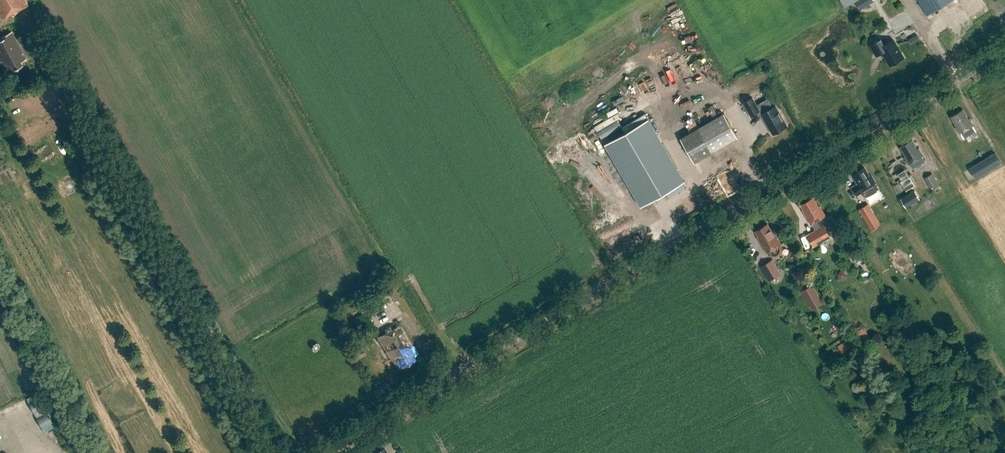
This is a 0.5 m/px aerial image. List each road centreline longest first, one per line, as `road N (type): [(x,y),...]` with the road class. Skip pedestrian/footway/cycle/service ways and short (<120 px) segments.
road 1 (tertiary): [(321,452),(1004,52)]
road 2 (track): [(282,452),(56,57)]

